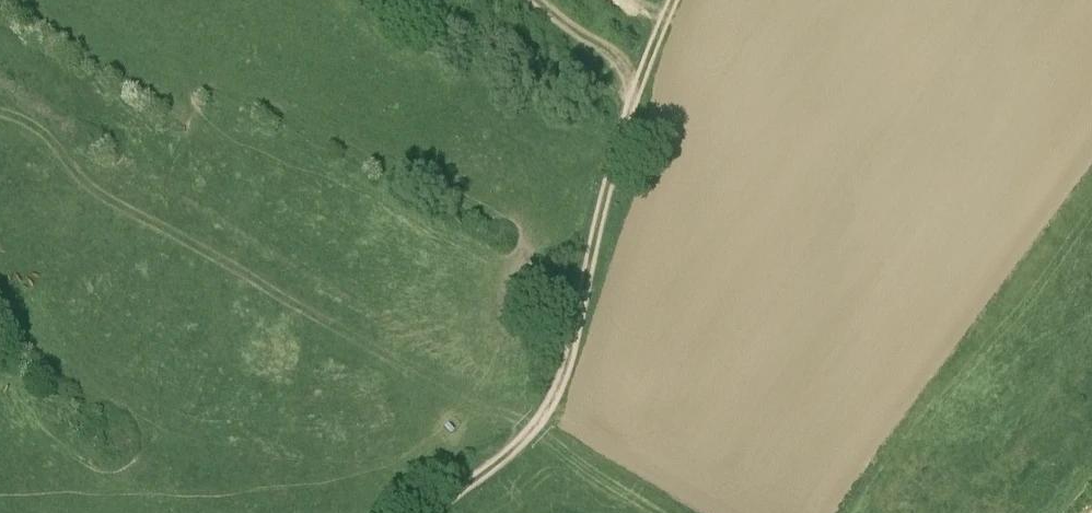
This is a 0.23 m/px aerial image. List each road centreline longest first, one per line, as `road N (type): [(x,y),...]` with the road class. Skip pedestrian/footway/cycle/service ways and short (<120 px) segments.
road 1 (track): [(431,512),(524,437),(559,385),(618,149),(673,0)]

